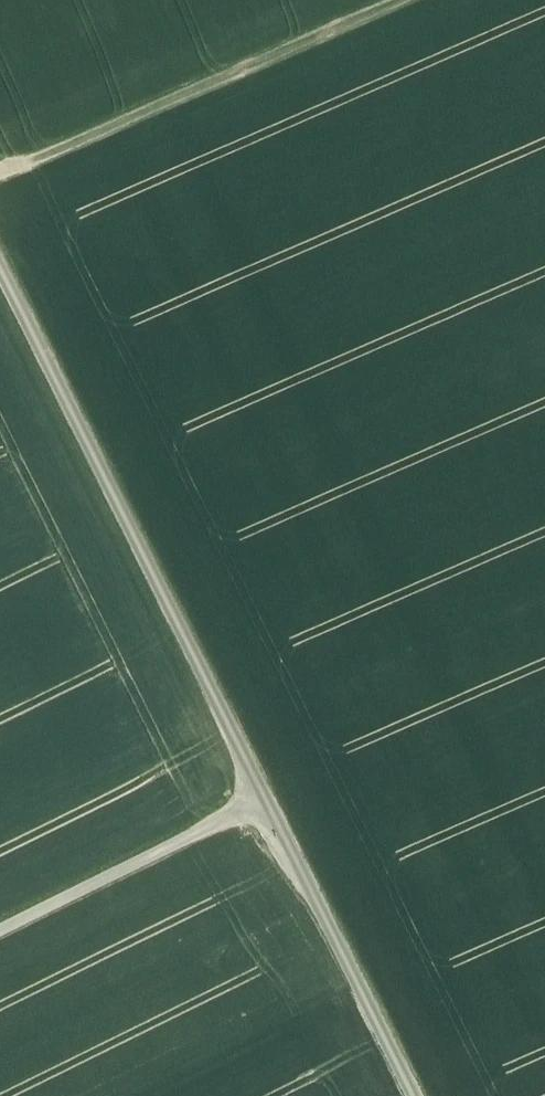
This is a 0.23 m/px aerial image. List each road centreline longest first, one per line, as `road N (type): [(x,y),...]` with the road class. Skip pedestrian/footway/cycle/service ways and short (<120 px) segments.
road 1 (track): [(0,244),(427,1095)]
road 2 (track): [(0,199),(457,0)]
road 3 (track): [(0,947),(281,812)]

